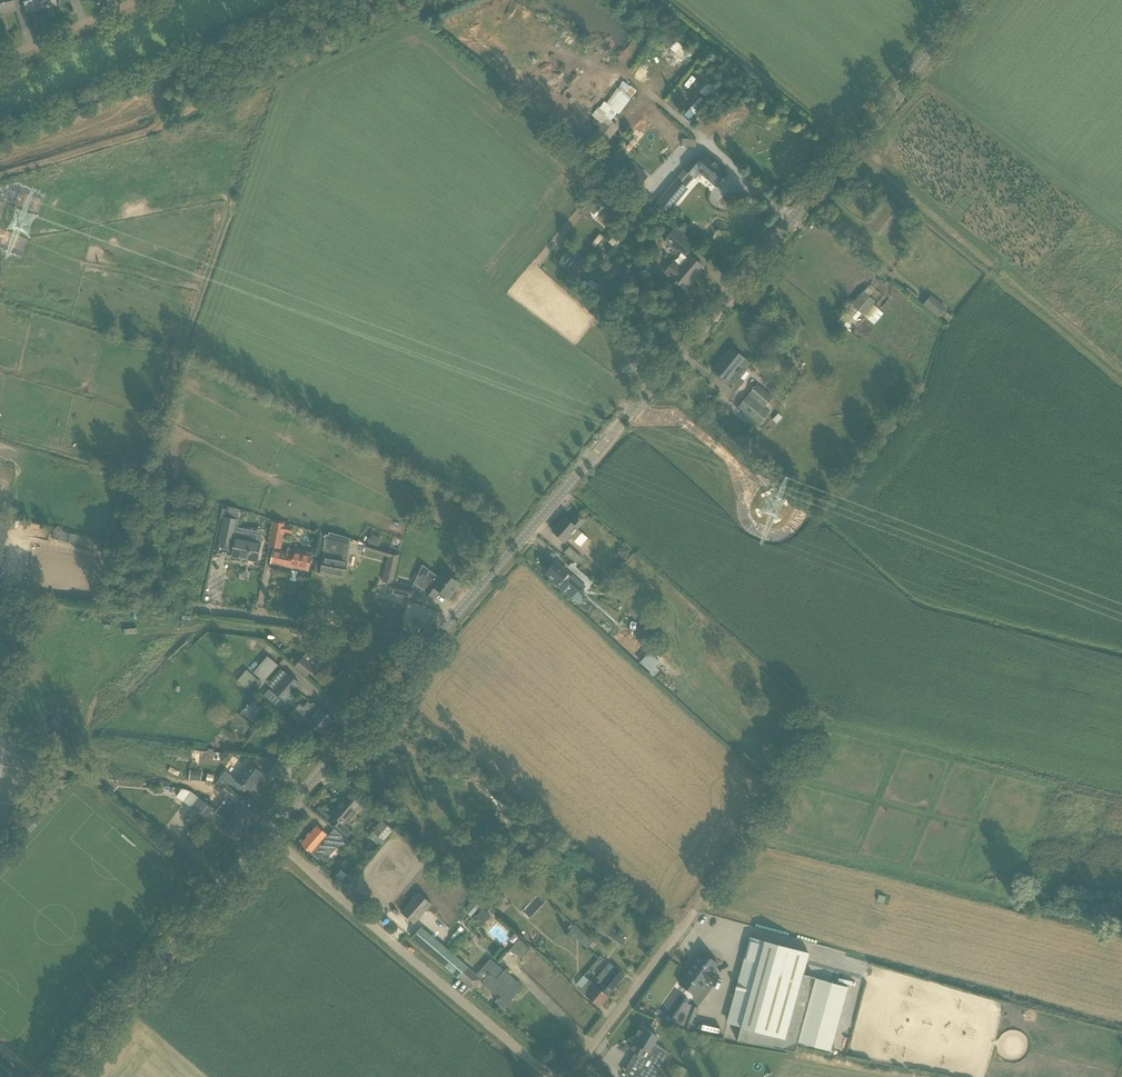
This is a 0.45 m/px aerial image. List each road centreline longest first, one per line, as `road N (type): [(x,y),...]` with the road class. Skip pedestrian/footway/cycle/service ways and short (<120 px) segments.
road 1 (unclassified): [(269,833),(972,0)]
road 2 (unclassified): [(552,1076),(269,833)]
road 3 (unclassified): [(59,1076),(269,833)]
road 4 (track): [(799,726),(762,803),(690,913)]
road 5 (unclassified): [(567,1076),(690,913)]
road 6 (residential): [(0,61),(142,0)]

